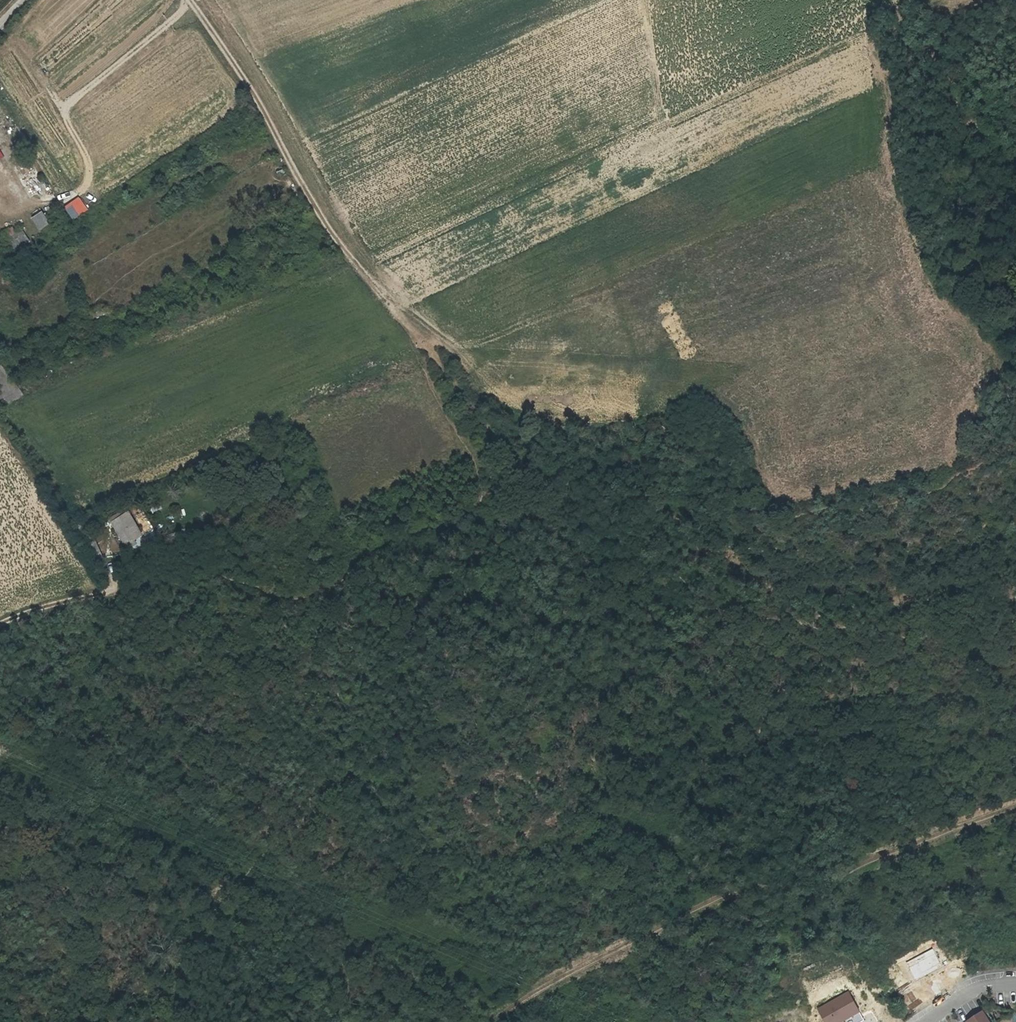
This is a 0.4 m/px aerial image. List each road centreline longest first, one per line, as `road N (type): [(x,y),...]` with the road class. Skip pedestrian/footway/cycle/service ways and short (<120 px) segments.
road 1 (track): [(507,1021),(742,886),(809,889),(1015,807)]
road 2 (track): [(416,336),(353,261),(257,93),(187,0)]
road 3 (track): [(0,627),(121,589)]

